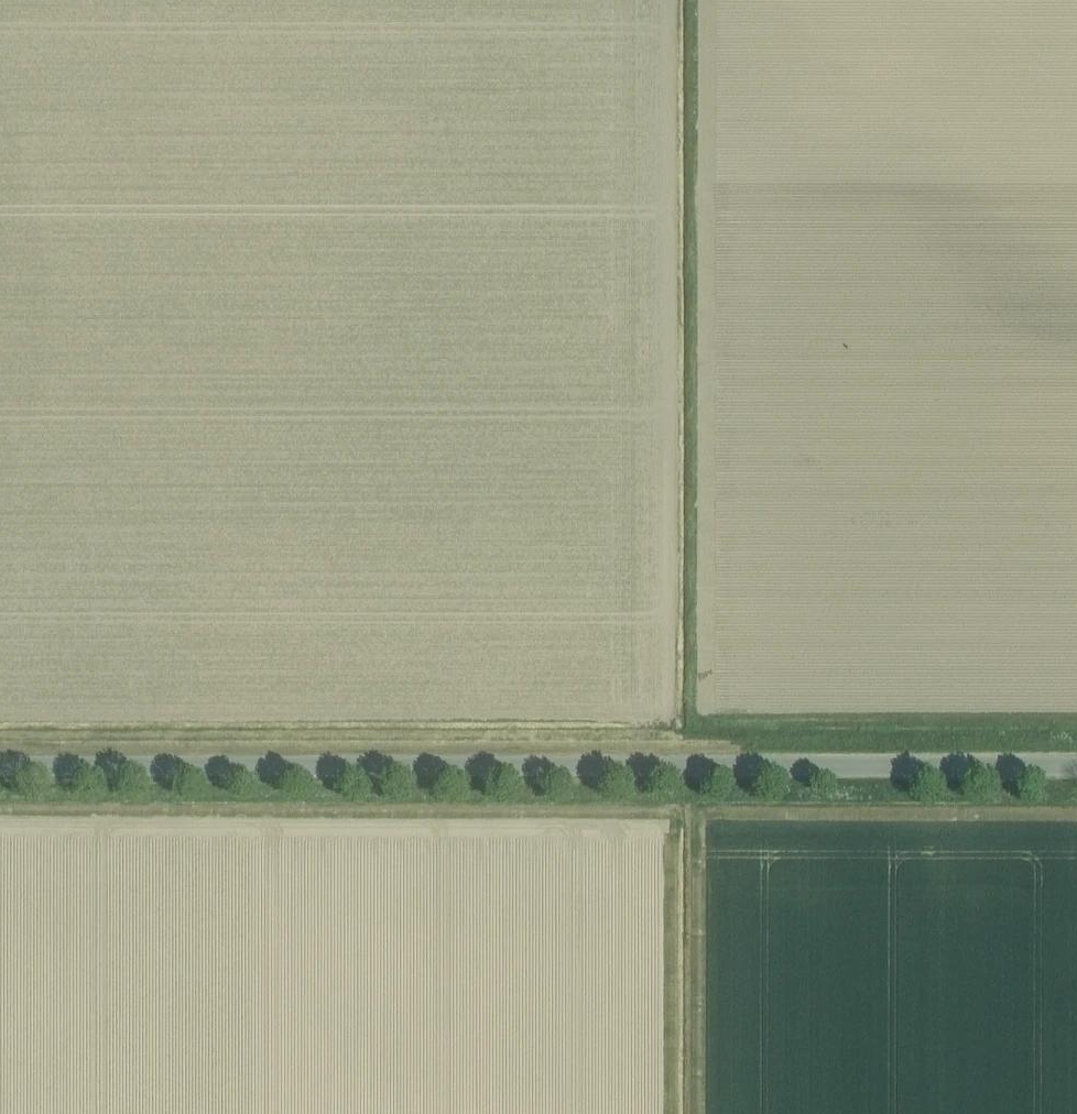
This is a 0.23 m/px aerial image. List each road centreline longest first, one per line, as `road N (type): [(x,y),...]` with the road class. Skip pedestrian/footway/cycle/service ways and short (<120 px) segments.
road 1 (unclassified): [(1076,766),(0,765)]

